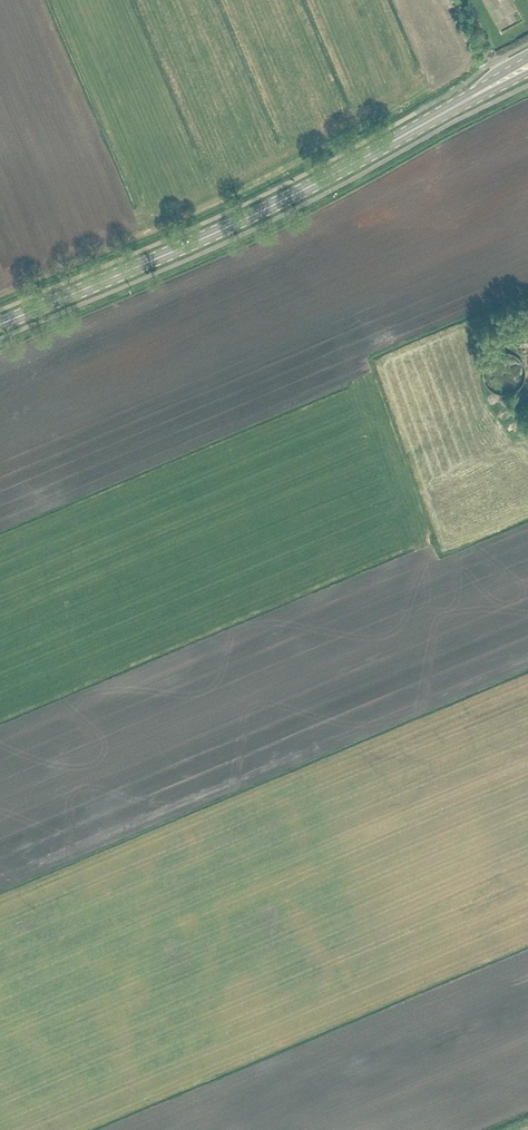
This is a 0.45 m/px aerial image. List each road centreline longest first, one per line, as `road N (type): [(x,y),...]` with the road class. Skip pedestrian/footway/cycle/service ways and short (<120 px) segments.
road 1 (primary): [(0,323),(279,201),(472,96)]

